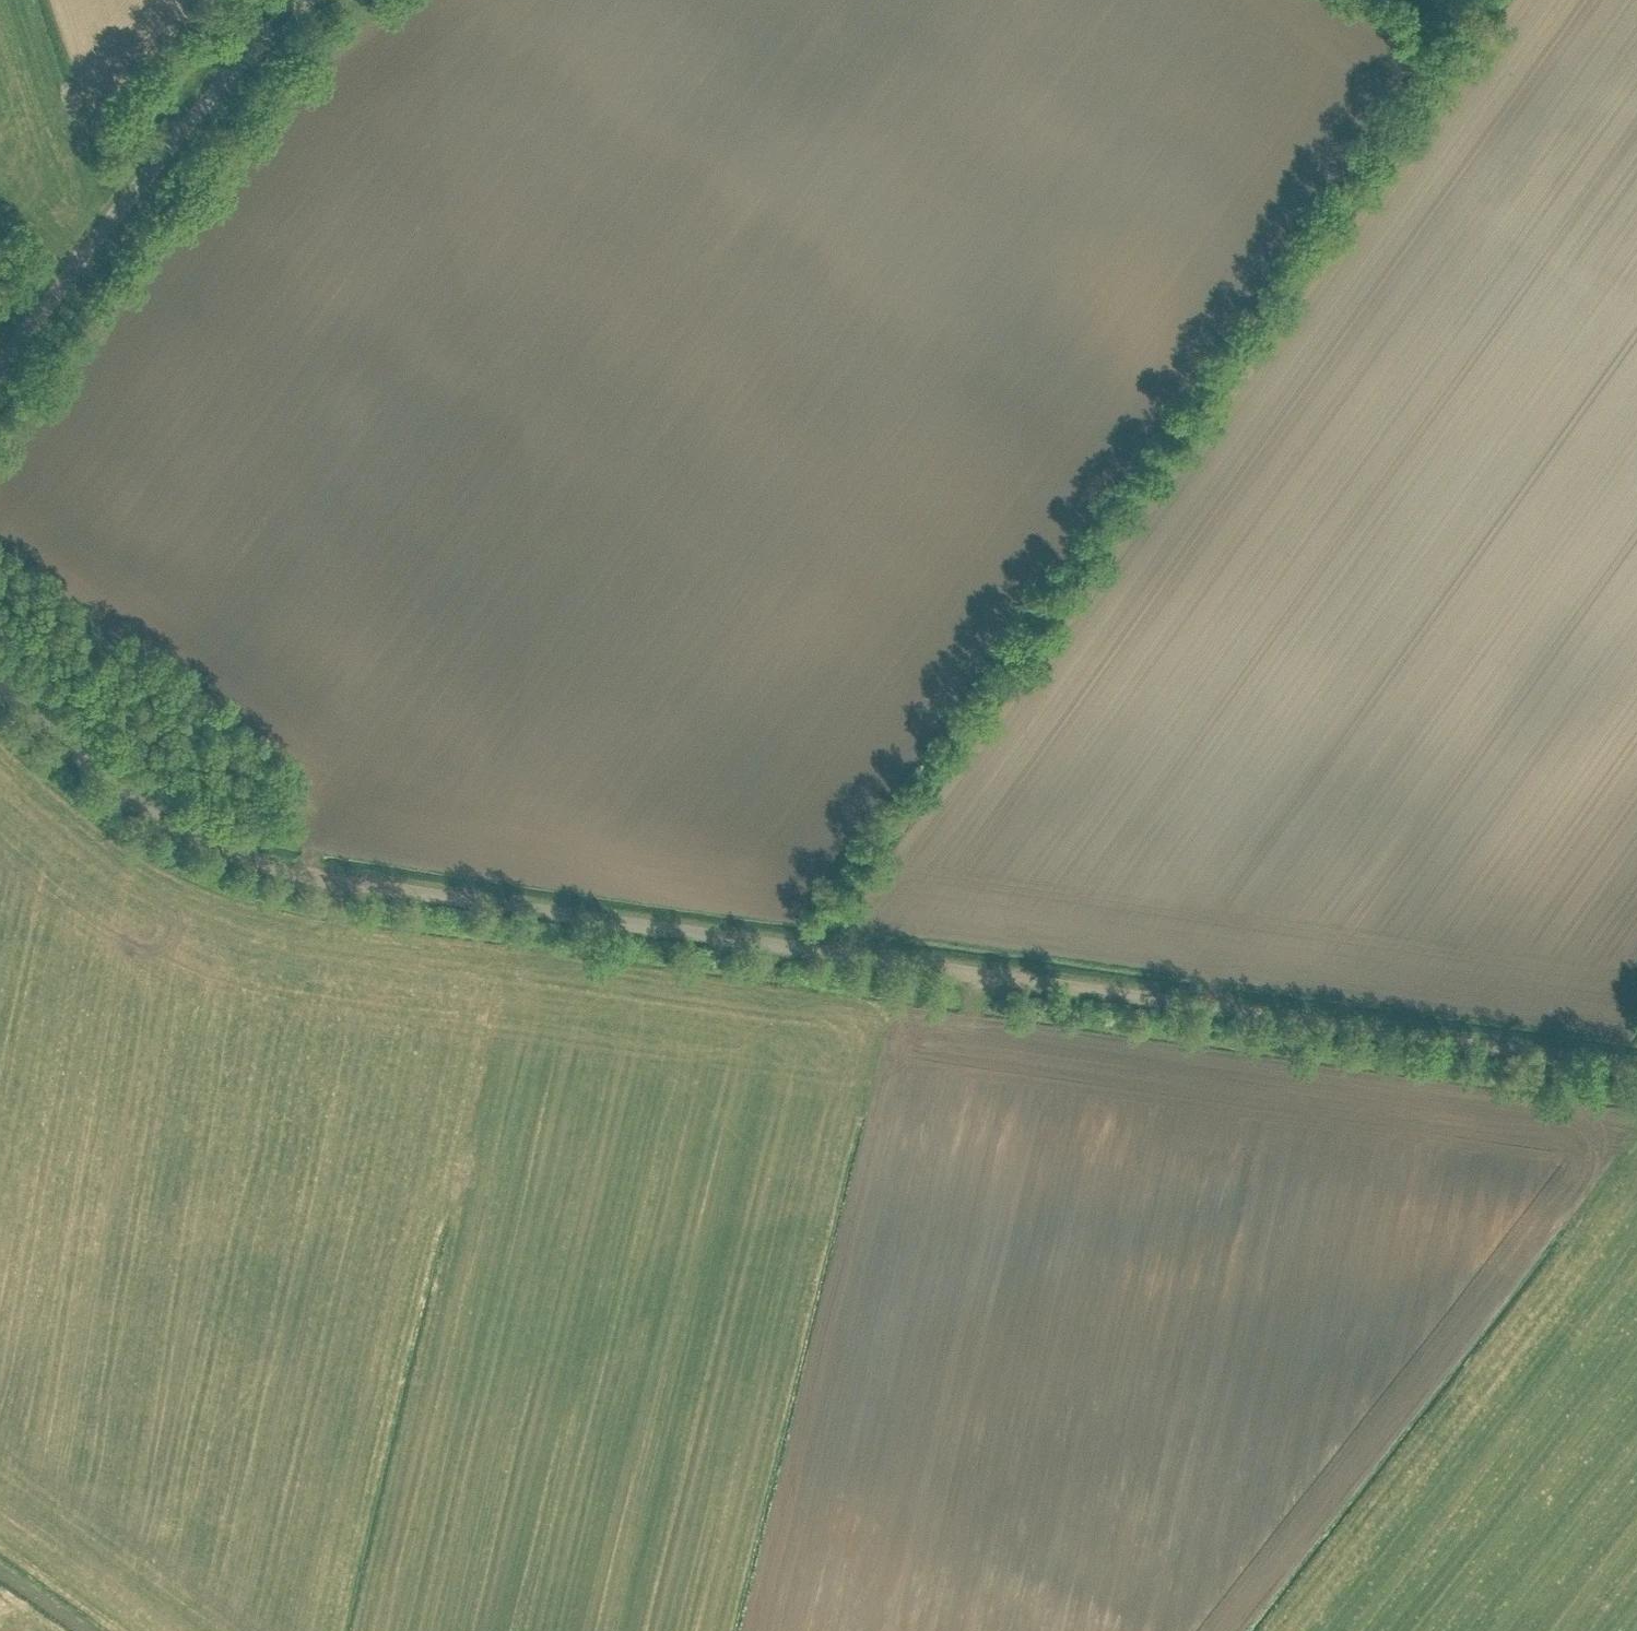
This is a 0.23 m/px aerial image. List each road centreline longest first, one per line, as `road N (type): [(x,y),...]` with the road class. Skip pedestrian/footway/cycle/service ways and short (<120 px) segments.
road 1 (unclassified): [(1636,1068),(264,864),(168,824),(0,687)]
road 2 (unclassified): [(0,362),(250,45),(300,0)]

